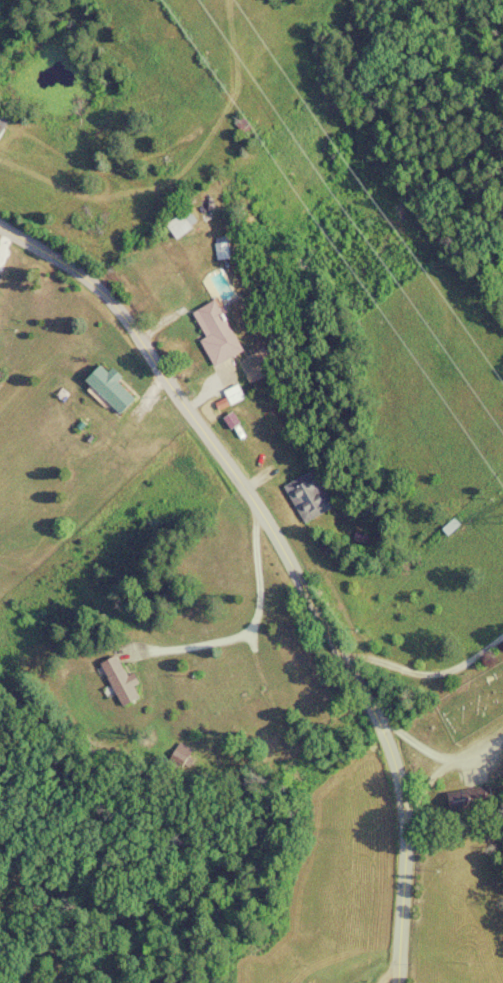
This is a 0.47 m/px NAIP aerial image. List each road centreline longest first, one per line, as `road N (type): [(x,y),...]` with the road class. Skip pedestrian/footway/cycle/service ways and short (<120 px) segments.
road 1 (residential): [(377,982),(365,773),(348,680),(217,466),(92,335),(0,273)]

